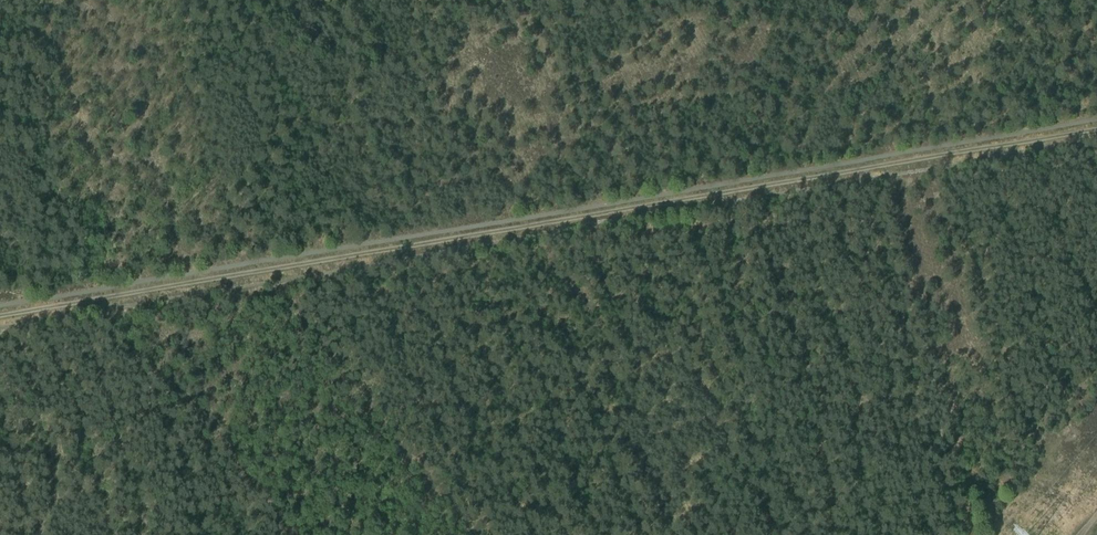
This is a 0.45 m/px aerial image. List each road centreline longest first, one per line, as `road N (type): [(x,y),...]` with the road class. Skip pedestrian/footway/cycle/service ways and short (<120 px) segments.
road 1 (track): [(0,315),(1096,129)]

